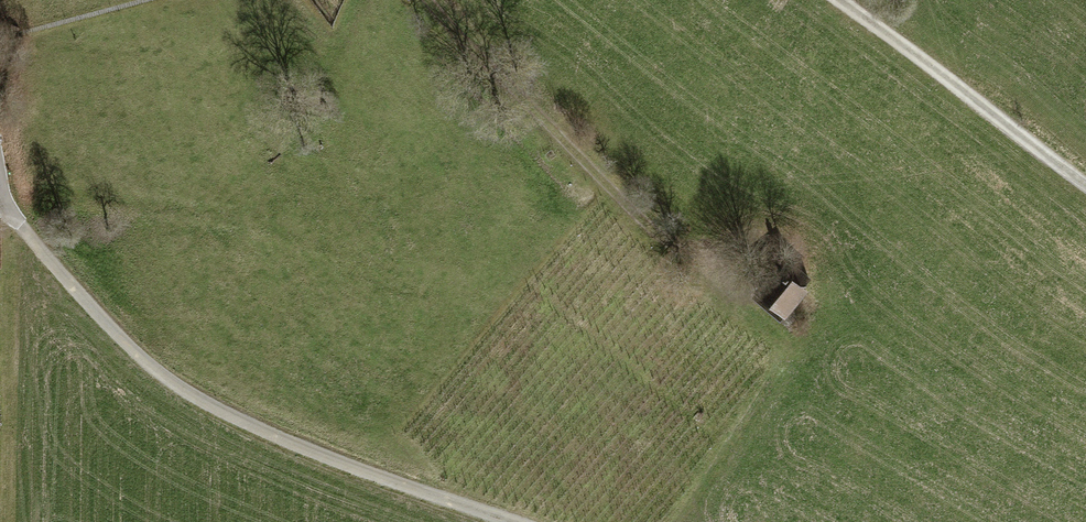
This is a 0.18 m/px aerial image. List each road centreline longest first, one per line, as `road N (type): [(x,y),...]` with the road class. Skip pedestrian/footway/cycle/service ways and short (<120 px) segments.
road 1 (track): [(0,204),(144,367),(271,440),(507,521)]
road 2 (track): [(430,0),(612,196),(679,254)]
road 3 (track): [(1085,188),(837,0)]

